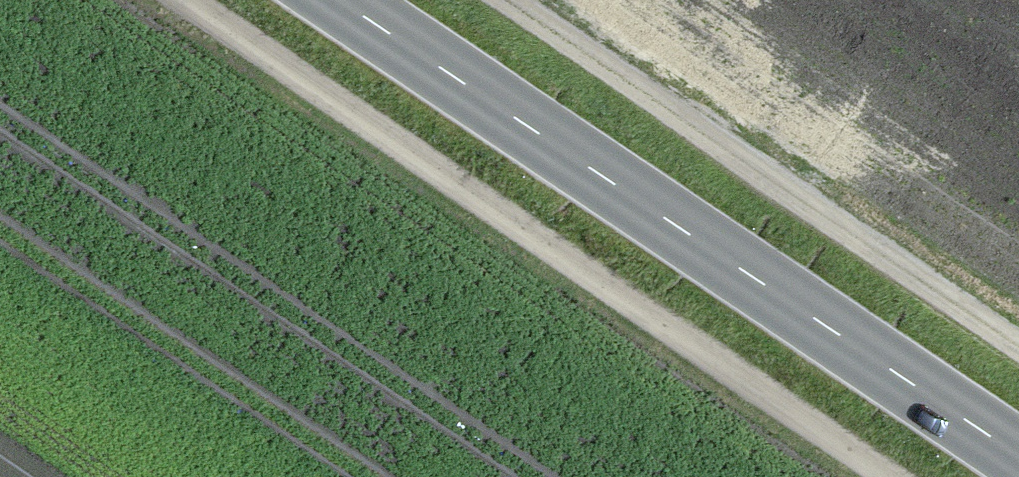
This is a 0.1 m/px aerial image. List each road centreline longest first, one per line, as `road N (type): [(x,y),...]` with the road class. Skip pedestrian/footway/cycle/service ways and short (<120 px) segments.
road 1 (track): [(856,476),(145,0)]
road 2 (primary): [(1018,476),(310,0)]
road 3 (track): [(498,0),(1018,357)]

